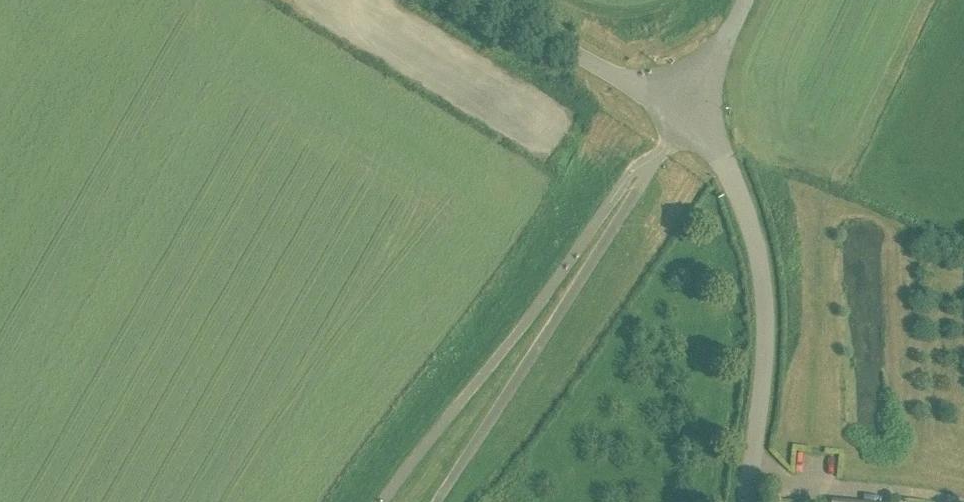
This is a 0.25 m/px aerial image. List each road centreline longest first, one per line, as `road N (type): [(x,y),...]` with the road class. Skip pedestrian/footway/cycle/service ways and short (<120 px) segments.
road 1 (unclassified): [(685,114),(443,501)]
road 2 (tertiary): [(746,501),(764,368),(762,276),(730,176),(705,130),(685,114)]
road 3 (tertiary): [(685,114),(483,0)]
road 4 (unclassified): [(685,114),(743,0)]

